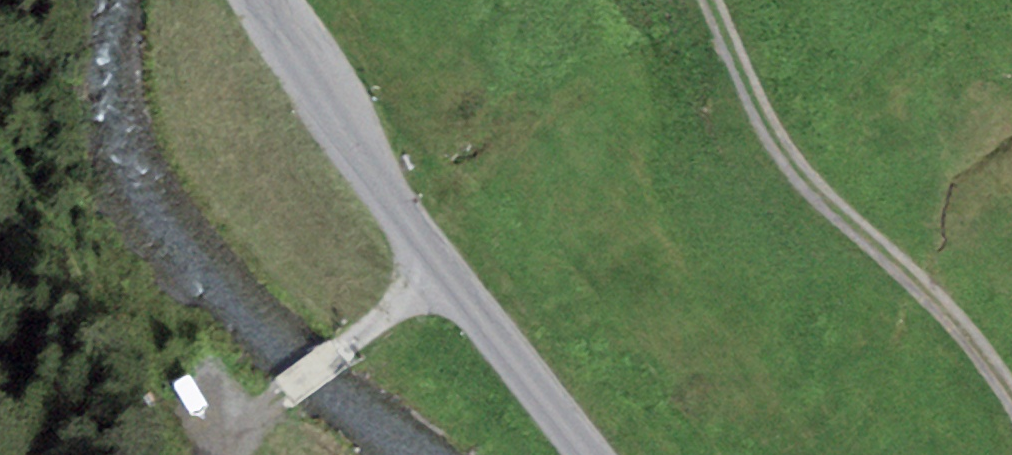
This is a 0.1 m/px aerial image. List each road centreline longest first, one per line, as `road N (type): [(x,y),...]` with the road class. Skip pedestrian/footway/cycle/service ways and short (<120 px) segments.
road 1 (tertiary): [(263,0),(443,270),(589,454)]
road 2 (track): [(1011,408),(964,332),(789,167),(714,0)]
road 3 (track): [(443,270),(262,413),(236,454)]

